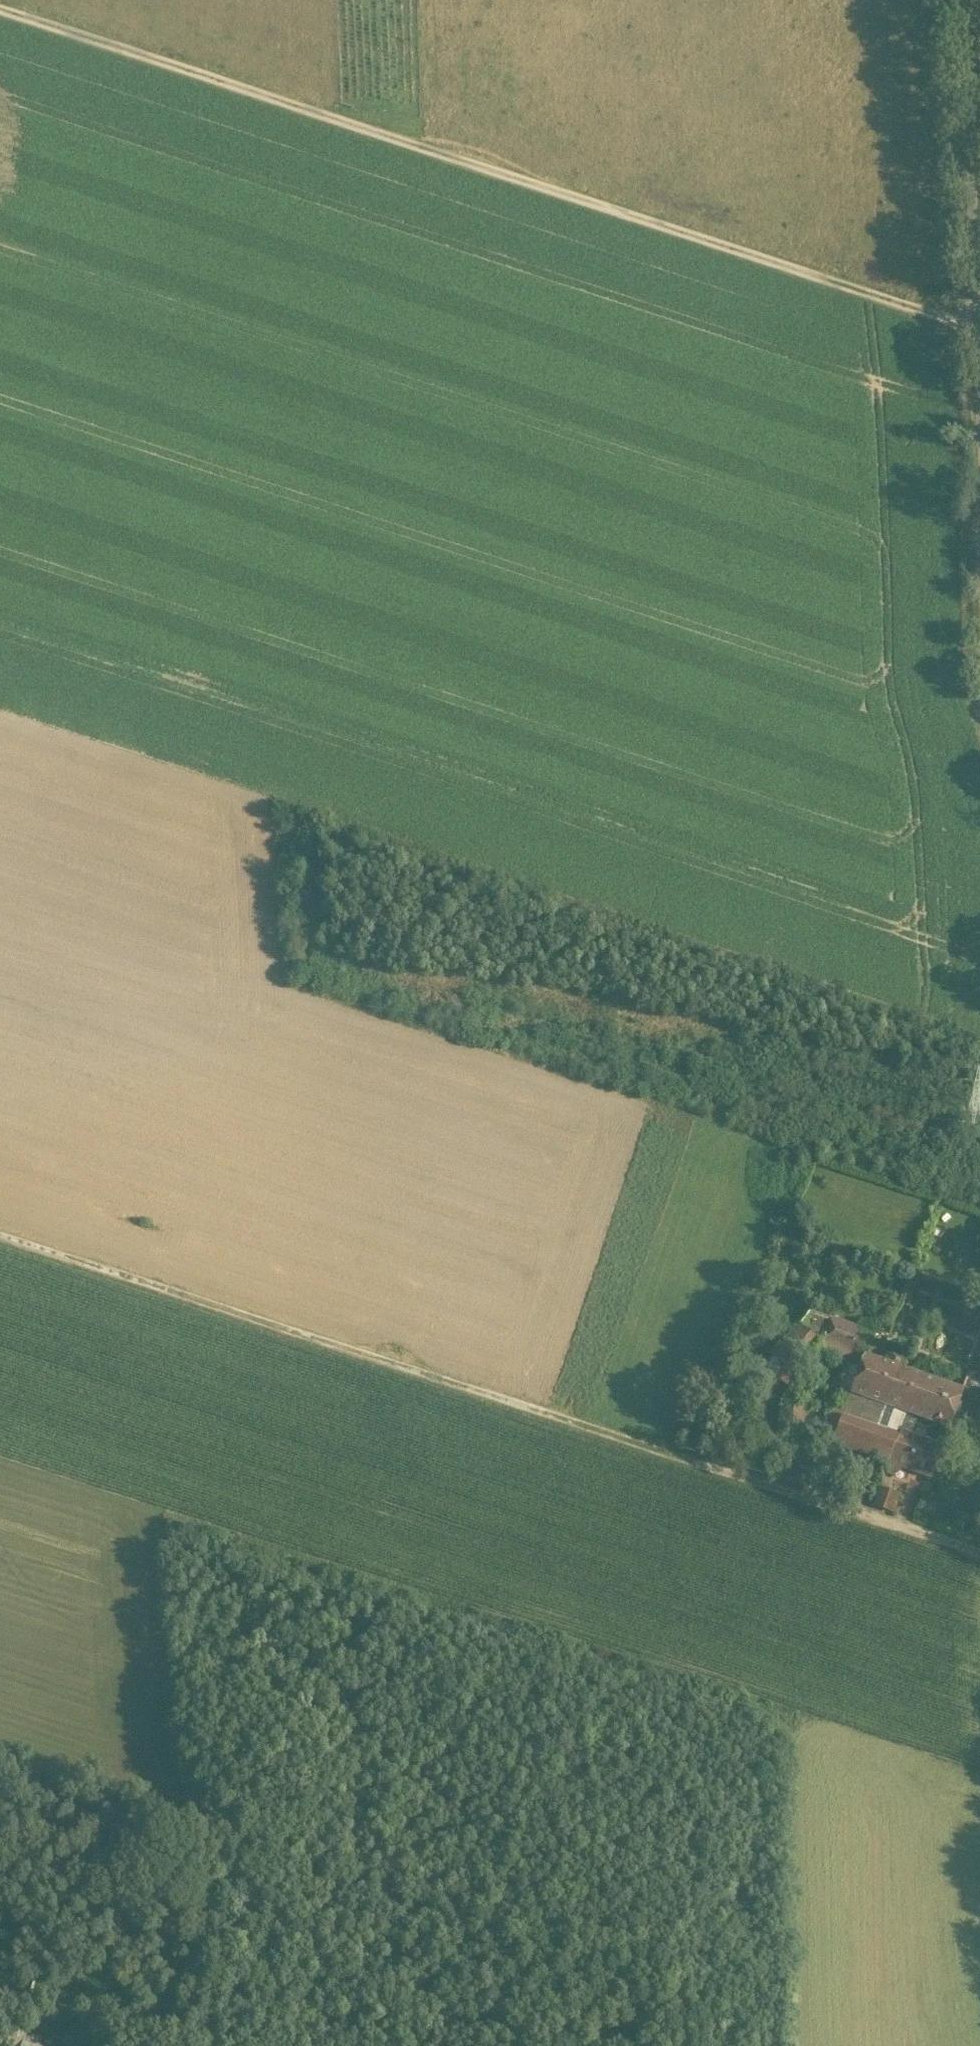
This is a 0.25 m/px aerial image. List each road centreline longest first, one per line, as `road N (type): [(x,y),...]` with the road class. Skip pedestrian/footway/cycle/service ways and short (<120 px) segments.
road 1 (track): [(0,1236),(979,1557)]
road 2 (track): [(0,12),(979,329)]

